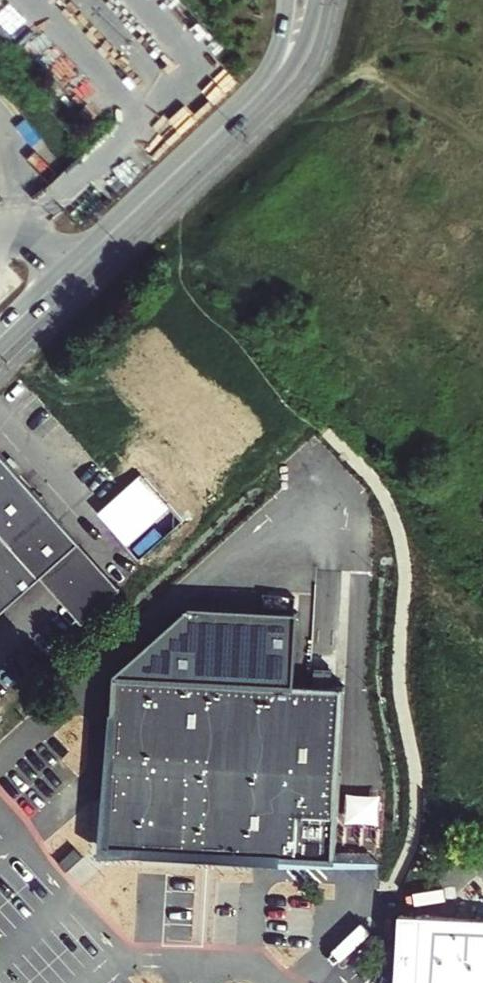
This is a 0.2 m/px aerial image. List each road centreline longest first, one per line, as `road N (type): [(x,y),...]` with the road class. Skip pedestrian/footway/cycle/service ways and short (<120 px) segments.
road 1 (tertiary): [(0,337),(243,110)]
road 2 (tertiary): [(243,110),(302,50),(315,0)]
road 3 (tertiary): [(288,0),(277,59),(243,110)]

